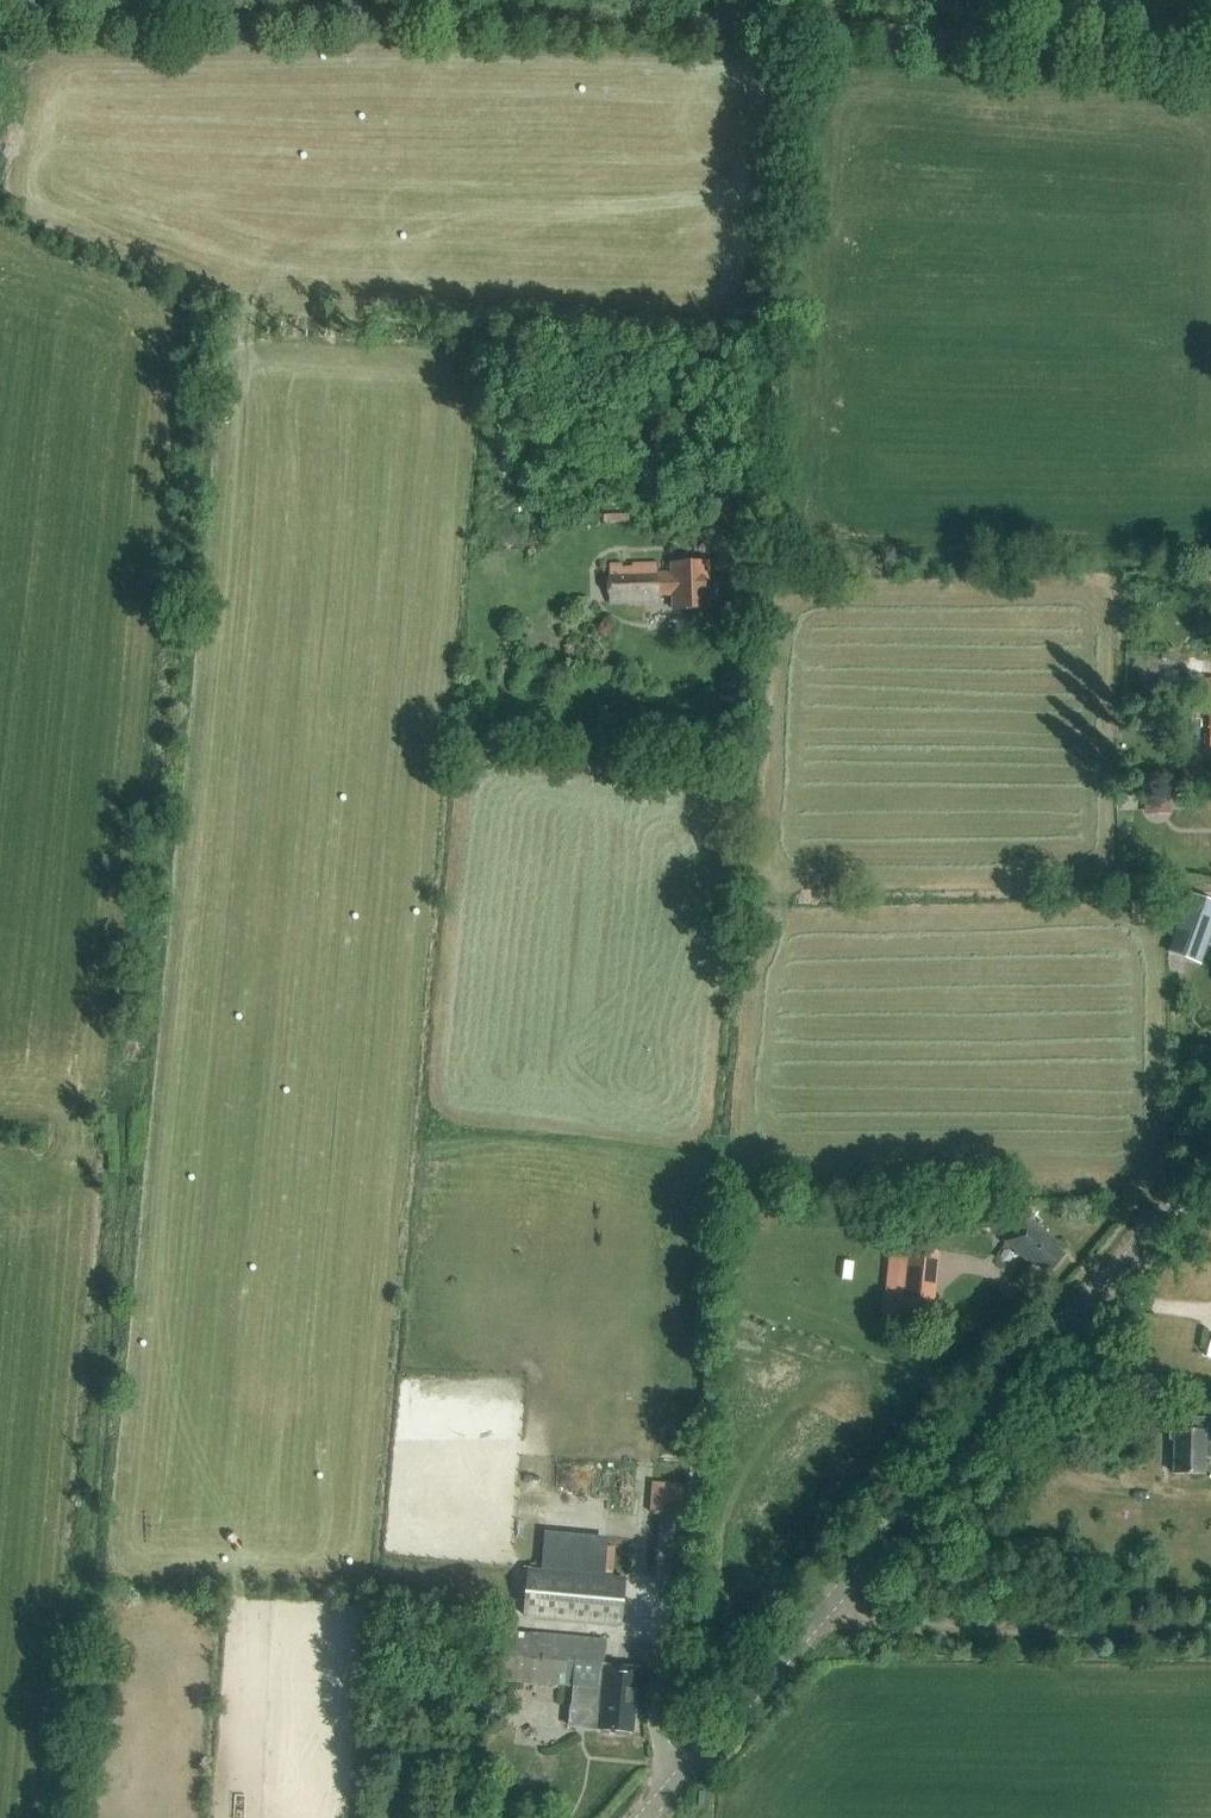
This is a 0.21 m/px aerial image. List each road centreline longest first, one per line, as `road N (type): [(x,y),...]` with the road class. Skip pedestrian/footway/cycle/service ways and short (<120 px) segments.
road 1 (unclassified): [(1210,59),(629,13),(0,20)]
road 2 (tertiary): [(645,1817),(1210,1166)]

